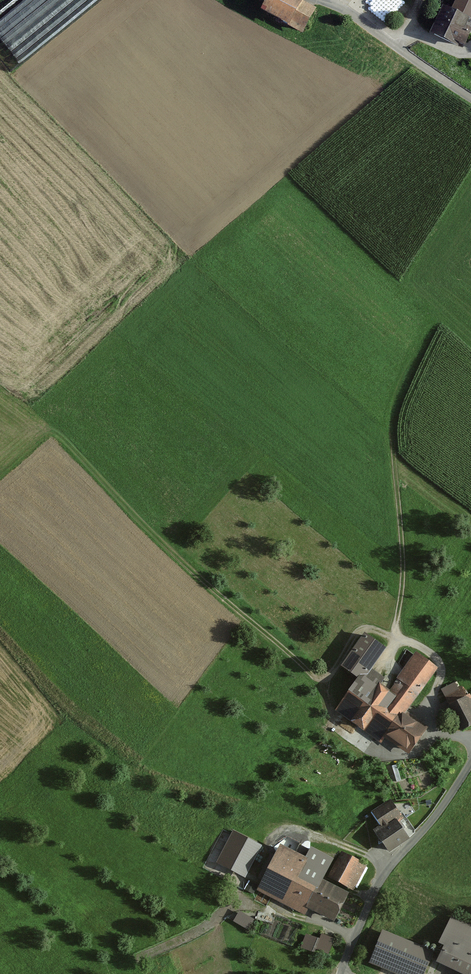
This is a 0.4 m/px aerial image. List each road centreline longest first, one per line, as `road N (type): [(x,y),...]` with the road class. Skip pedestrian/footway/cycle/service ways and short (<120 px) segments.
road 1 (track): [(62,438),(181,561),(314,676),(327,678)]
road 2 (residential): [(470,763),(376,889),(340,973)]
road 3 (track): [(394,637),(403,563),(393,443)]
road 4 (unclassified): [(317,0),(470,98)]

